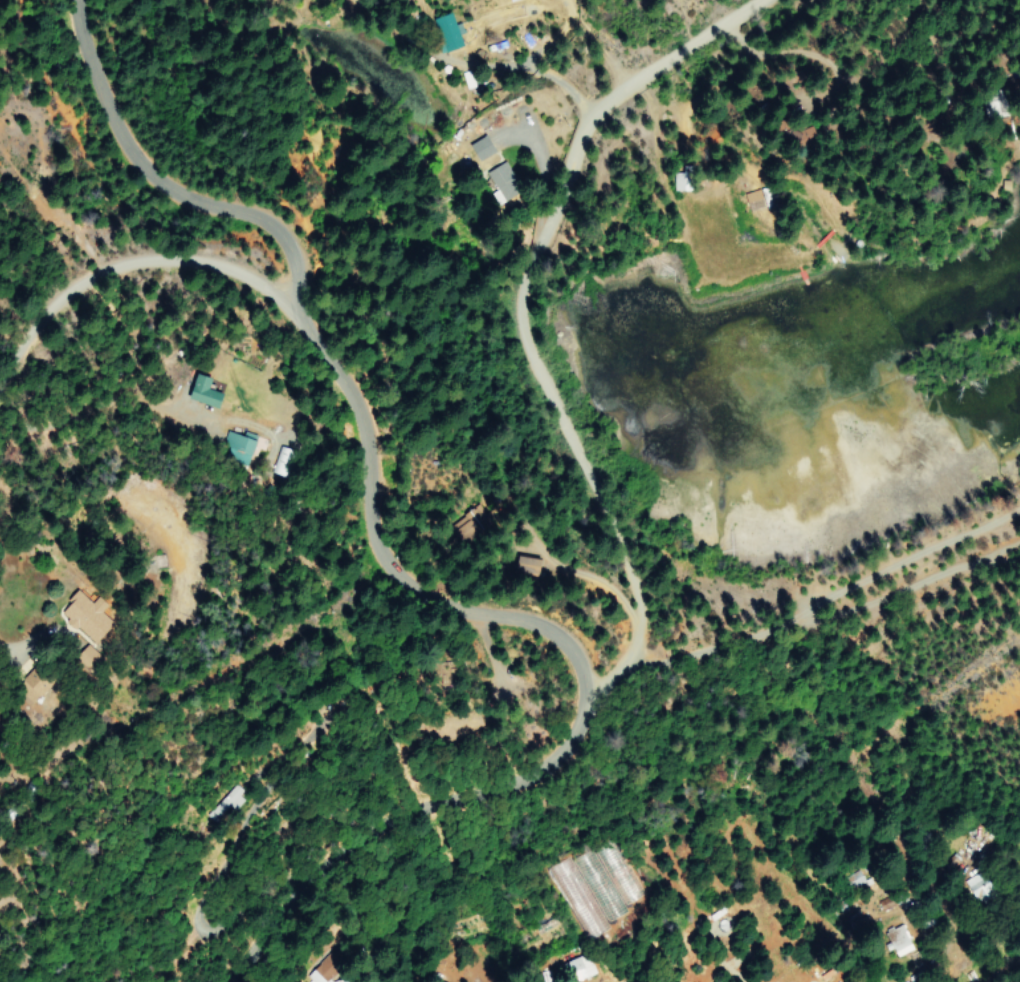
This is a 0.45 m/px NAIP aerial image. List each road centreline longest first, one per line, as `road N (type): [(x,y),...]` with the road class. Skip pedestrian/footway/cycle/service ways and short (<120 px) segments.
road 1 (residential): [(582,687),(612,672),(632,647),(629,570),(524,343),(519,293),(583,115)]
road 2 (residential): [(582,687),(570,656),(548,632),(433,601),(391,564),(378,540),(356,417),(290,311)]
road 3 (residential): [(215,981),(301,892),(545,767),(571,736),(582,687)]
road 4 (residential): [(290,311),(296,272),(275,231),(236,209),(160,187),(131,154),(87,45),(80,0)]
road 5 (residential): [(290,311),(211,263),(124,263),(76,283),(0,382)]
road 6 (residential): [(583,115),(755,0)]

